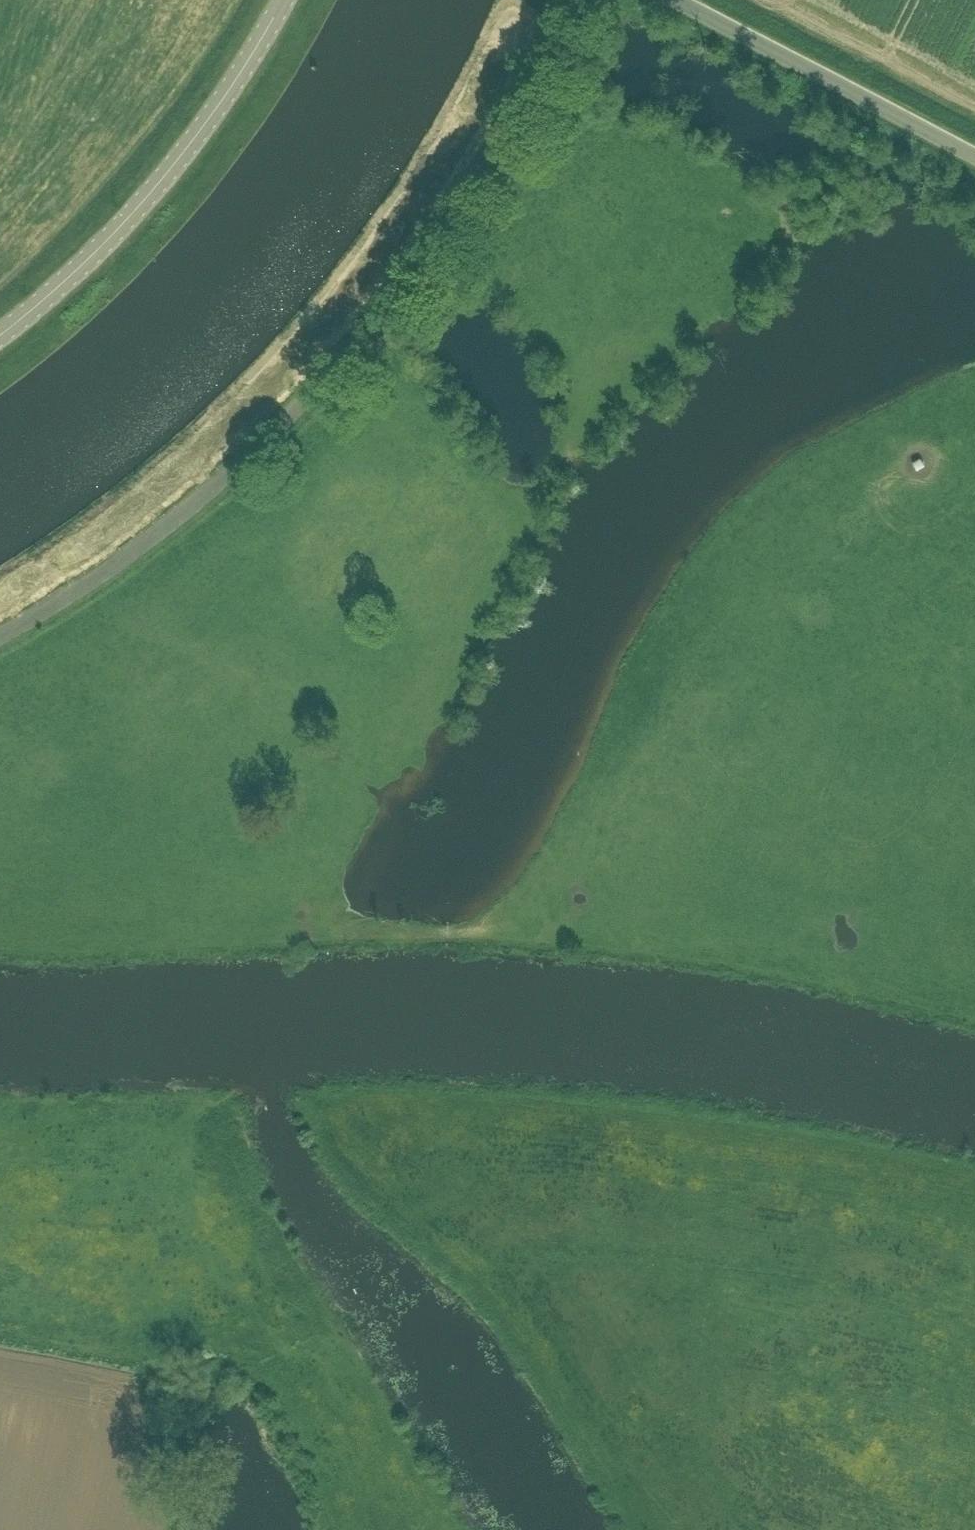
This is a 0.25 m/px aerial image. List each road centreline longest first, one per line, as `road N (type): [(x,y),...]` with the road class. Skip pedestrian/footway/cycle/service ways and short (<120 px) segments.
road 1 (unclassified): [(0,641),(110,576),(322,389),(406,287),(476,180),(573,0)]
road 2 (tertiary): [(0,335),(77,270),(190,146),(284,0)]
road 3 (unclassified): [(974,157),(670,0)]

